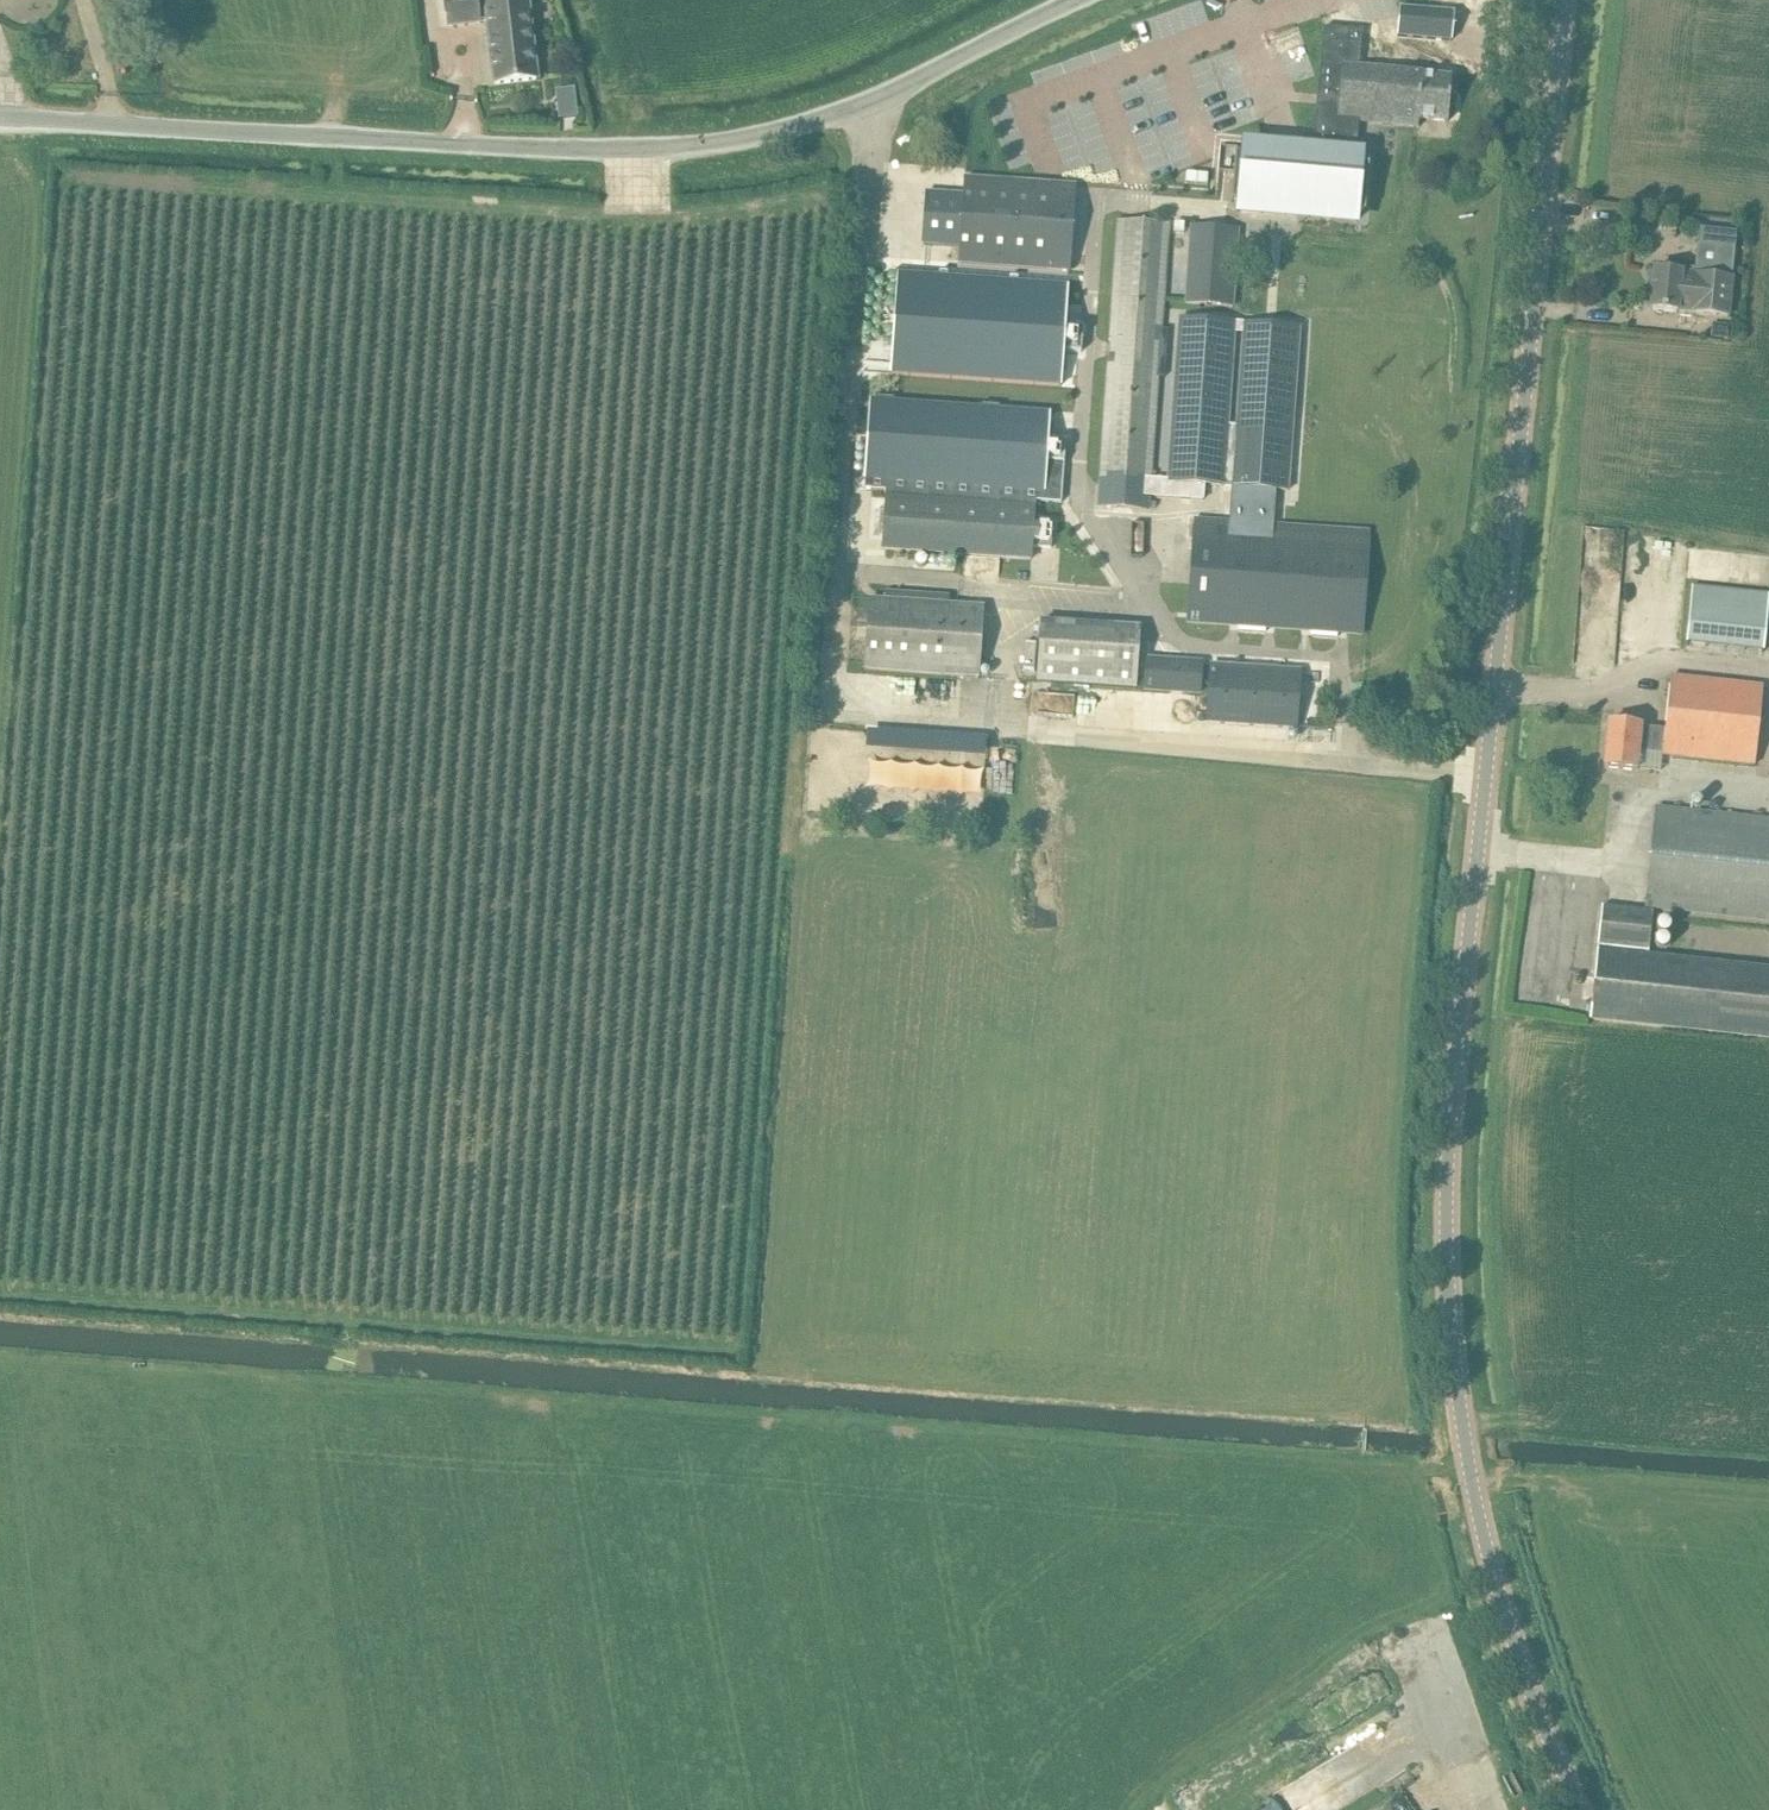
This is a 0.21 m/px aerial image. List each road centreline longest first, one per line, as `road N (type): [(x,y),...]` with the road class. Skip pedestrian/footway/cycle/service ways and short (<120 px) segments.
road 1 (unclassified): [(1585,1809),(1529,1702),(1487,1543),(1453,1379),(1443,1208),(1564,0)]
road 2 (unclassified): [(0,125),(695,155),(846,113),(1092,0)]

